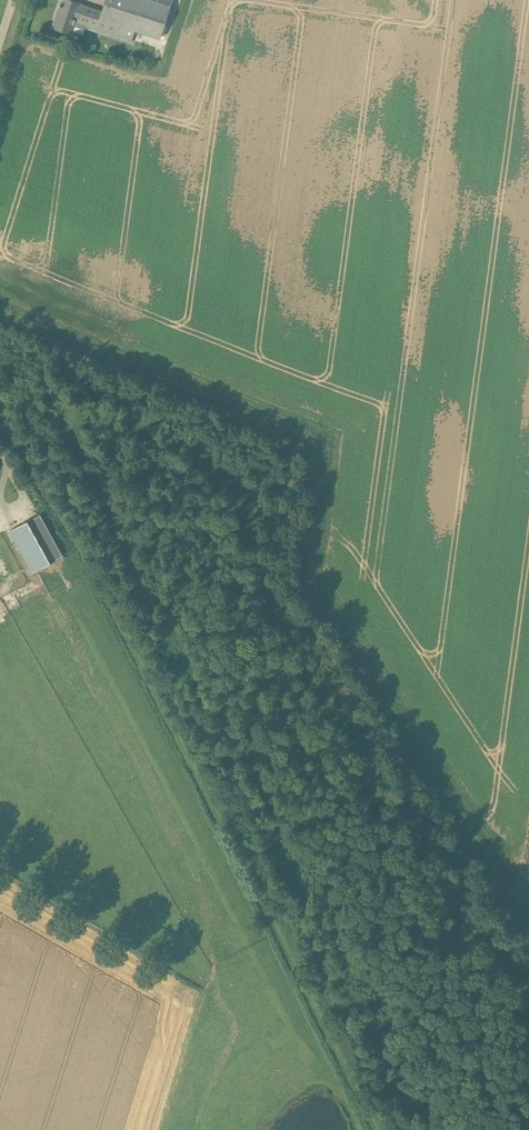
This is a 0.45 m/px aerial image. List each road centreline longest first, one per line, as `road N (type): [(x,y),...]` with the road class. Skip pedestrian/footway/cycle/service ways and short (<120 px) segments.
road 1 (track): [(0,323),(306,442),(315,454),(301,579),(528,932)]
road 2 (track): [(0,417),(87,563),(373,1129)]

